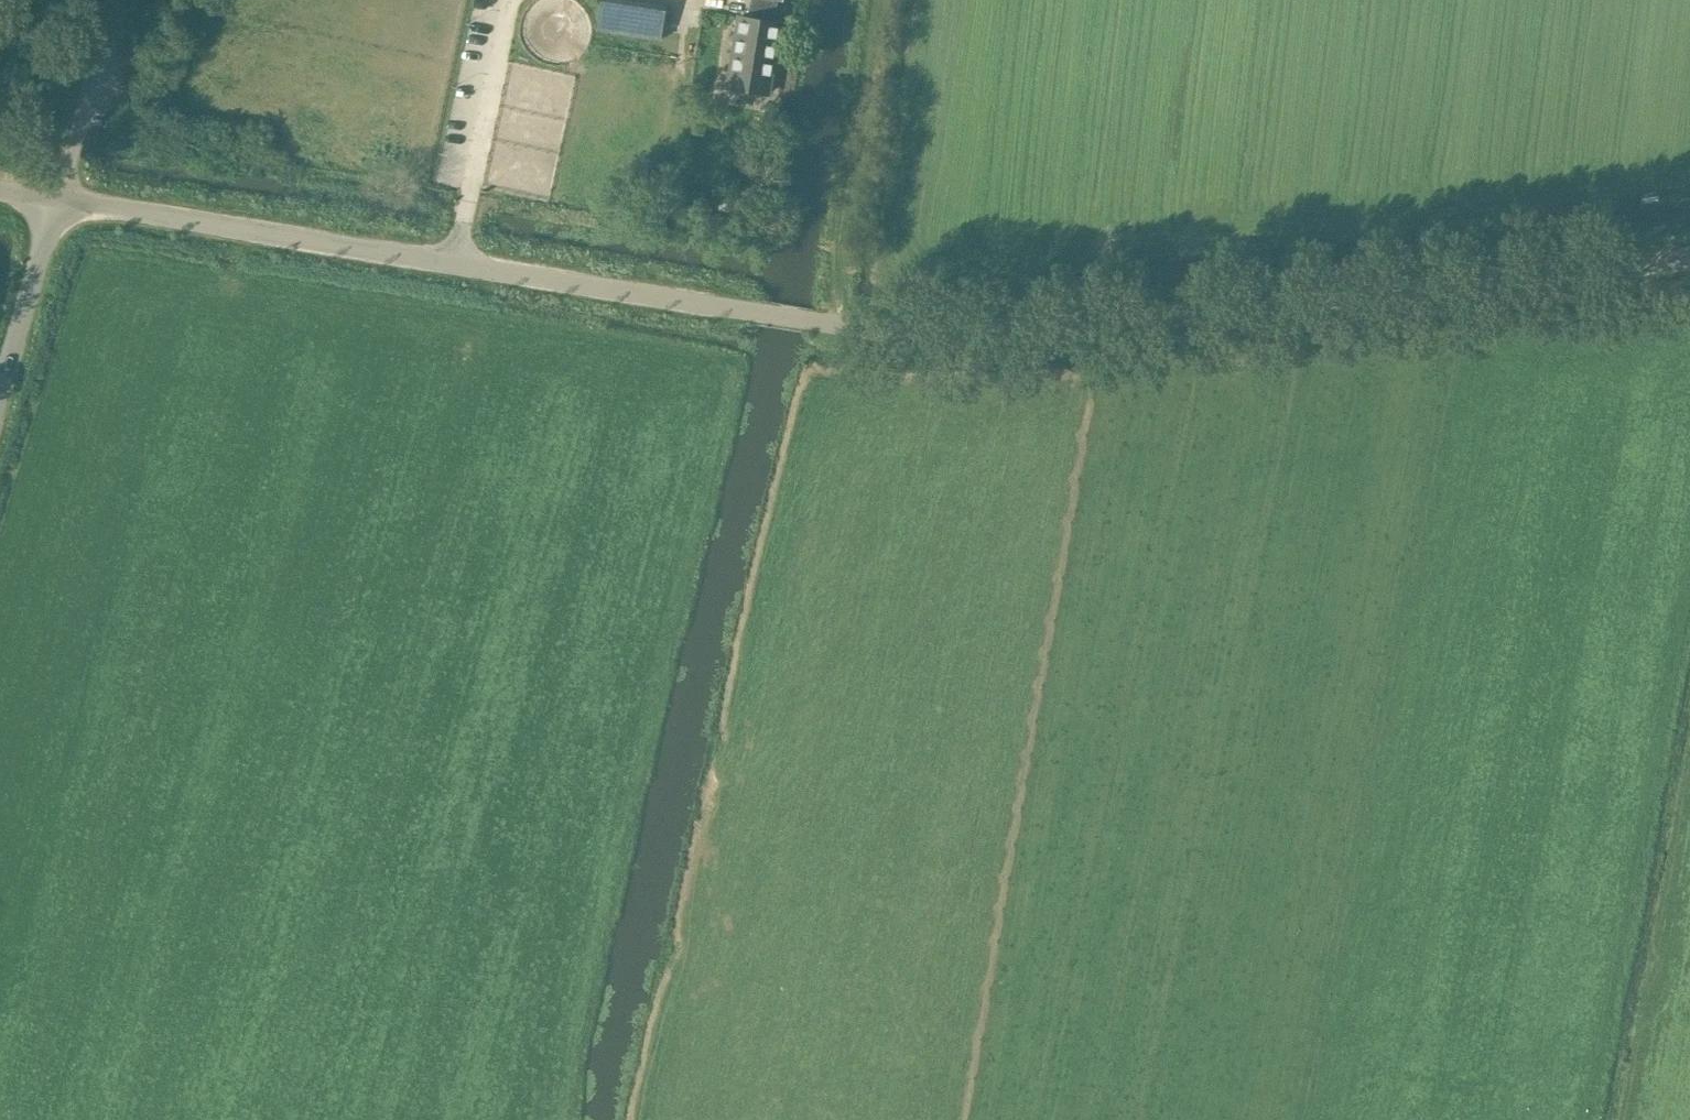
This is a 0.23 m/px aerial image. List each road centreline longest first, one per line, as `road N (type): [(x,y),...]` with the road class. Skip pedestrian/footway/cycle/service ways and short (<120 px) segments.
road 1 (unclassified): [(815,322),(59,200),(0,404)]
road 2 (unclassified): [(815,322),(939,334),(1041,330),(1689,259)]
road 3 (track): [(119,0),(59,200)]

